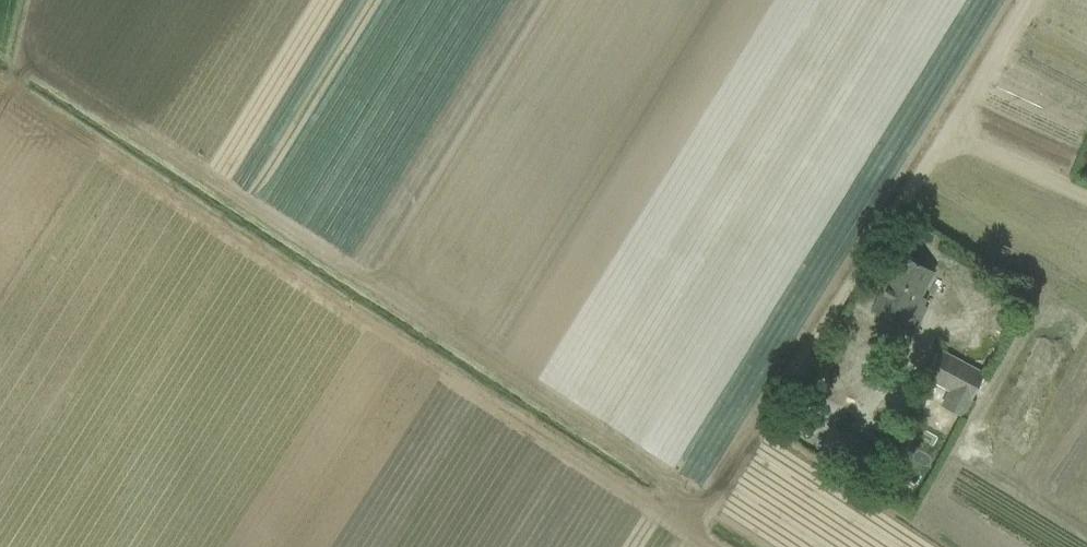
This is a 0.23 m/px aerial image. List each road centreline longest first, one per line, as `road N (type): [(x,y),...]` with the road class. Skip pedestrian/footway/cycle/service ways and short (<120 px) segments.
road 1 (track): [(723,483),(1023,0)]

